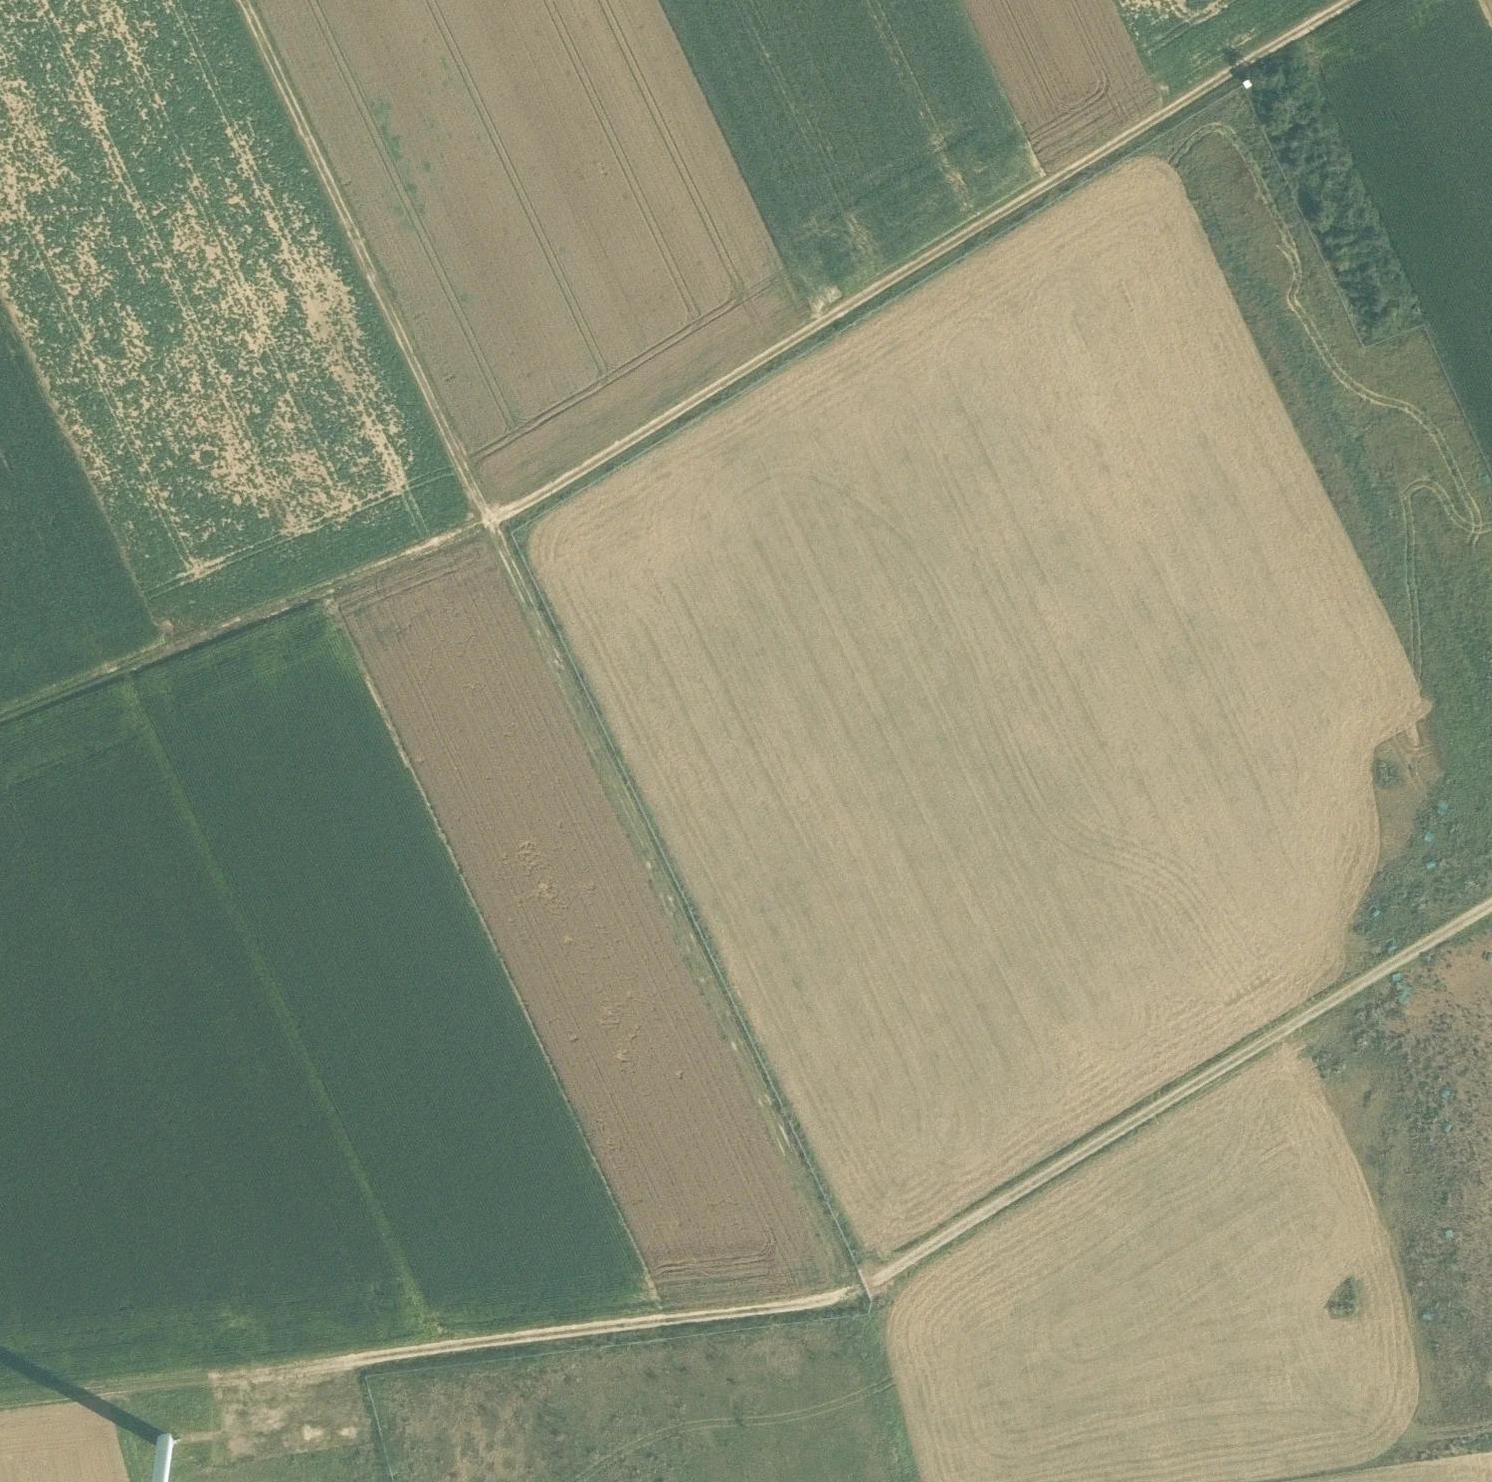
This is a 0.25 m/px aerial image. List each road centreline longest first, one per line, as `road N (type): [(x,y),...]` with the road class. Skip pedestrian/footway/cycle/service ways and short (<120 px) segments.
road 1 (track): [(244,0),(853,1292),(1491,904)]
road 2 (track): [(1355,0),(491,524),(0,717)]
road 3 (track): [(905,1481),(853,1292),(90,1390)]
road 4 (track): [(237,1373),(248,1446),(200,1454)]

